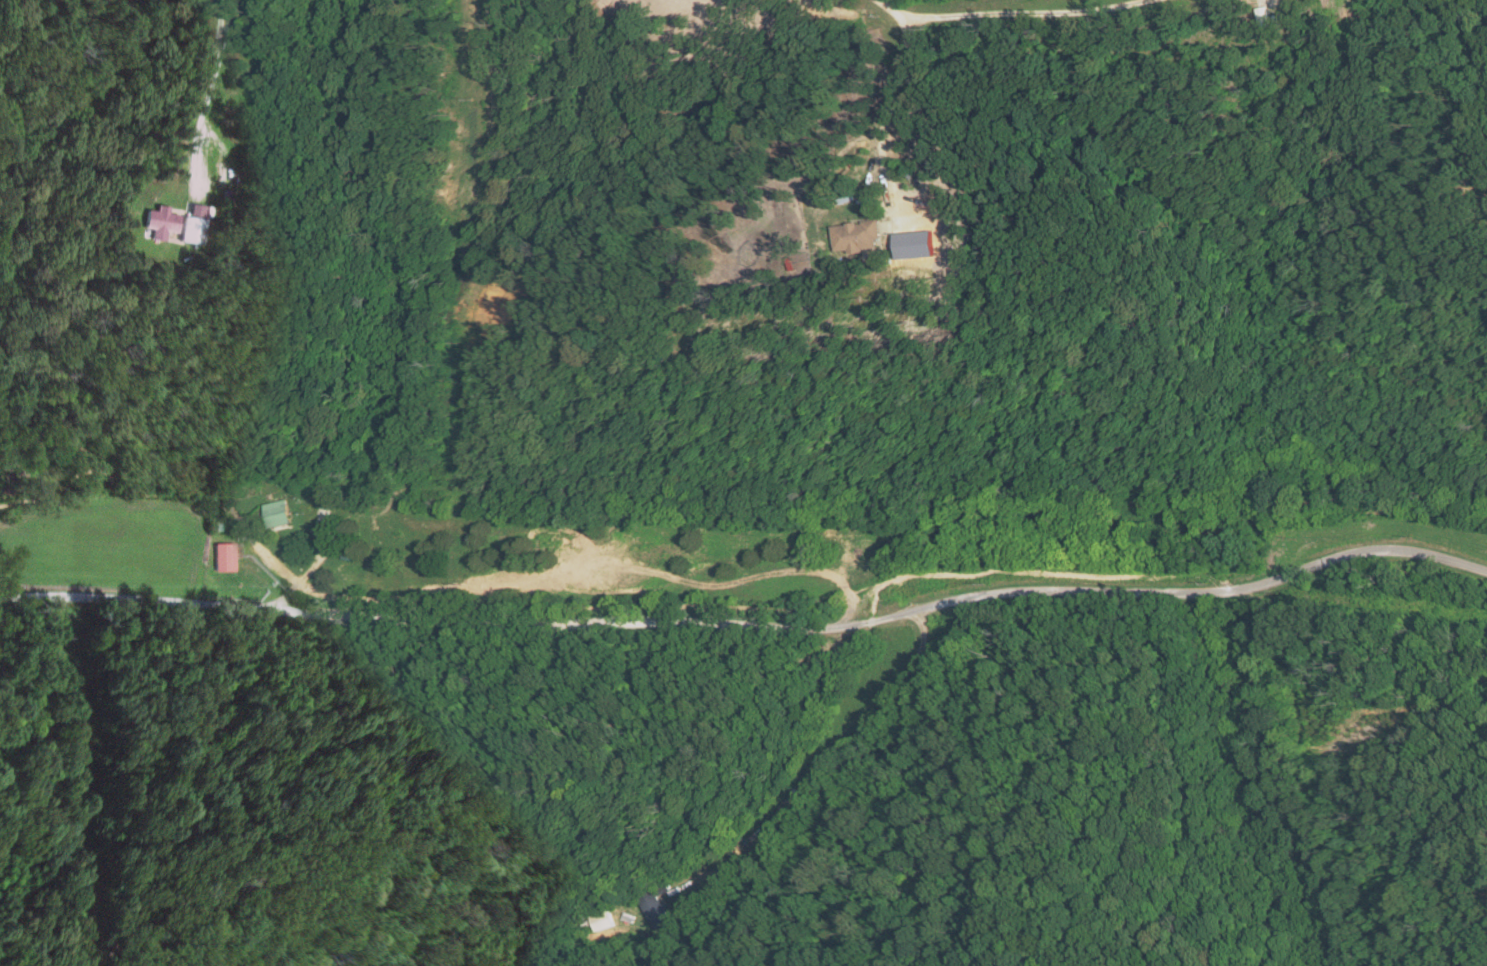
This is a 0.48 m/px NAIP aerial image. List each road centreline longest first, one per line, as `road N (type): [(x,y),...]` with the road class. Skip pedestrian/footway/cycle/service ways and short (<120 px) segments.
road 1 (residential): [(1486,567),(1433,551),(1375,547),(1263,582),(999,589),(818,628),(675,617),(560,620),(351,600),(0,594)]
road 2 (residential): [(903,14),(1091,13),(1154,0)]

